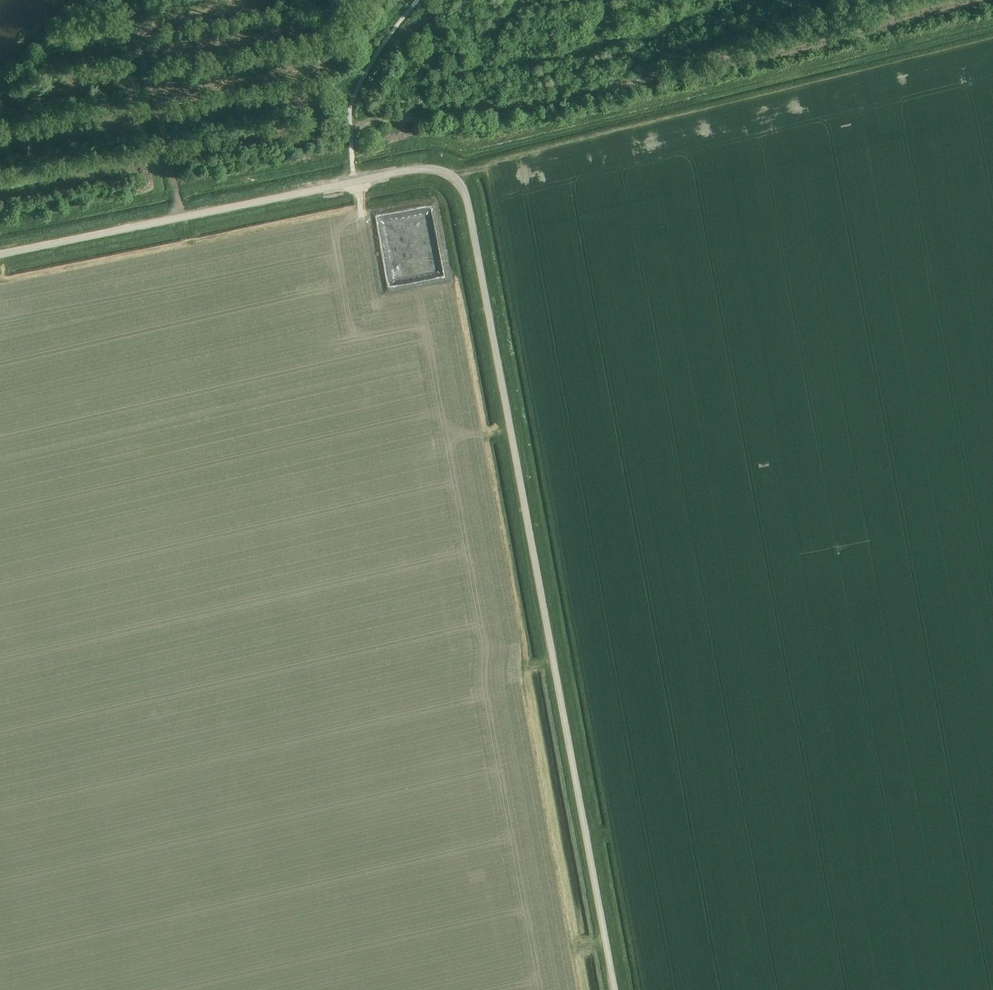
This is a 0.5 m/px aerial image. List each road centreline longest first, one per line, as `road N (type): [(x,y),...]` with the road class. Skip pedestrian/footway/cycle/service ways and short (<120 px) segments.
road 1 (unclassified): [(614,989),(459,182),(417,169),(0,255)]

